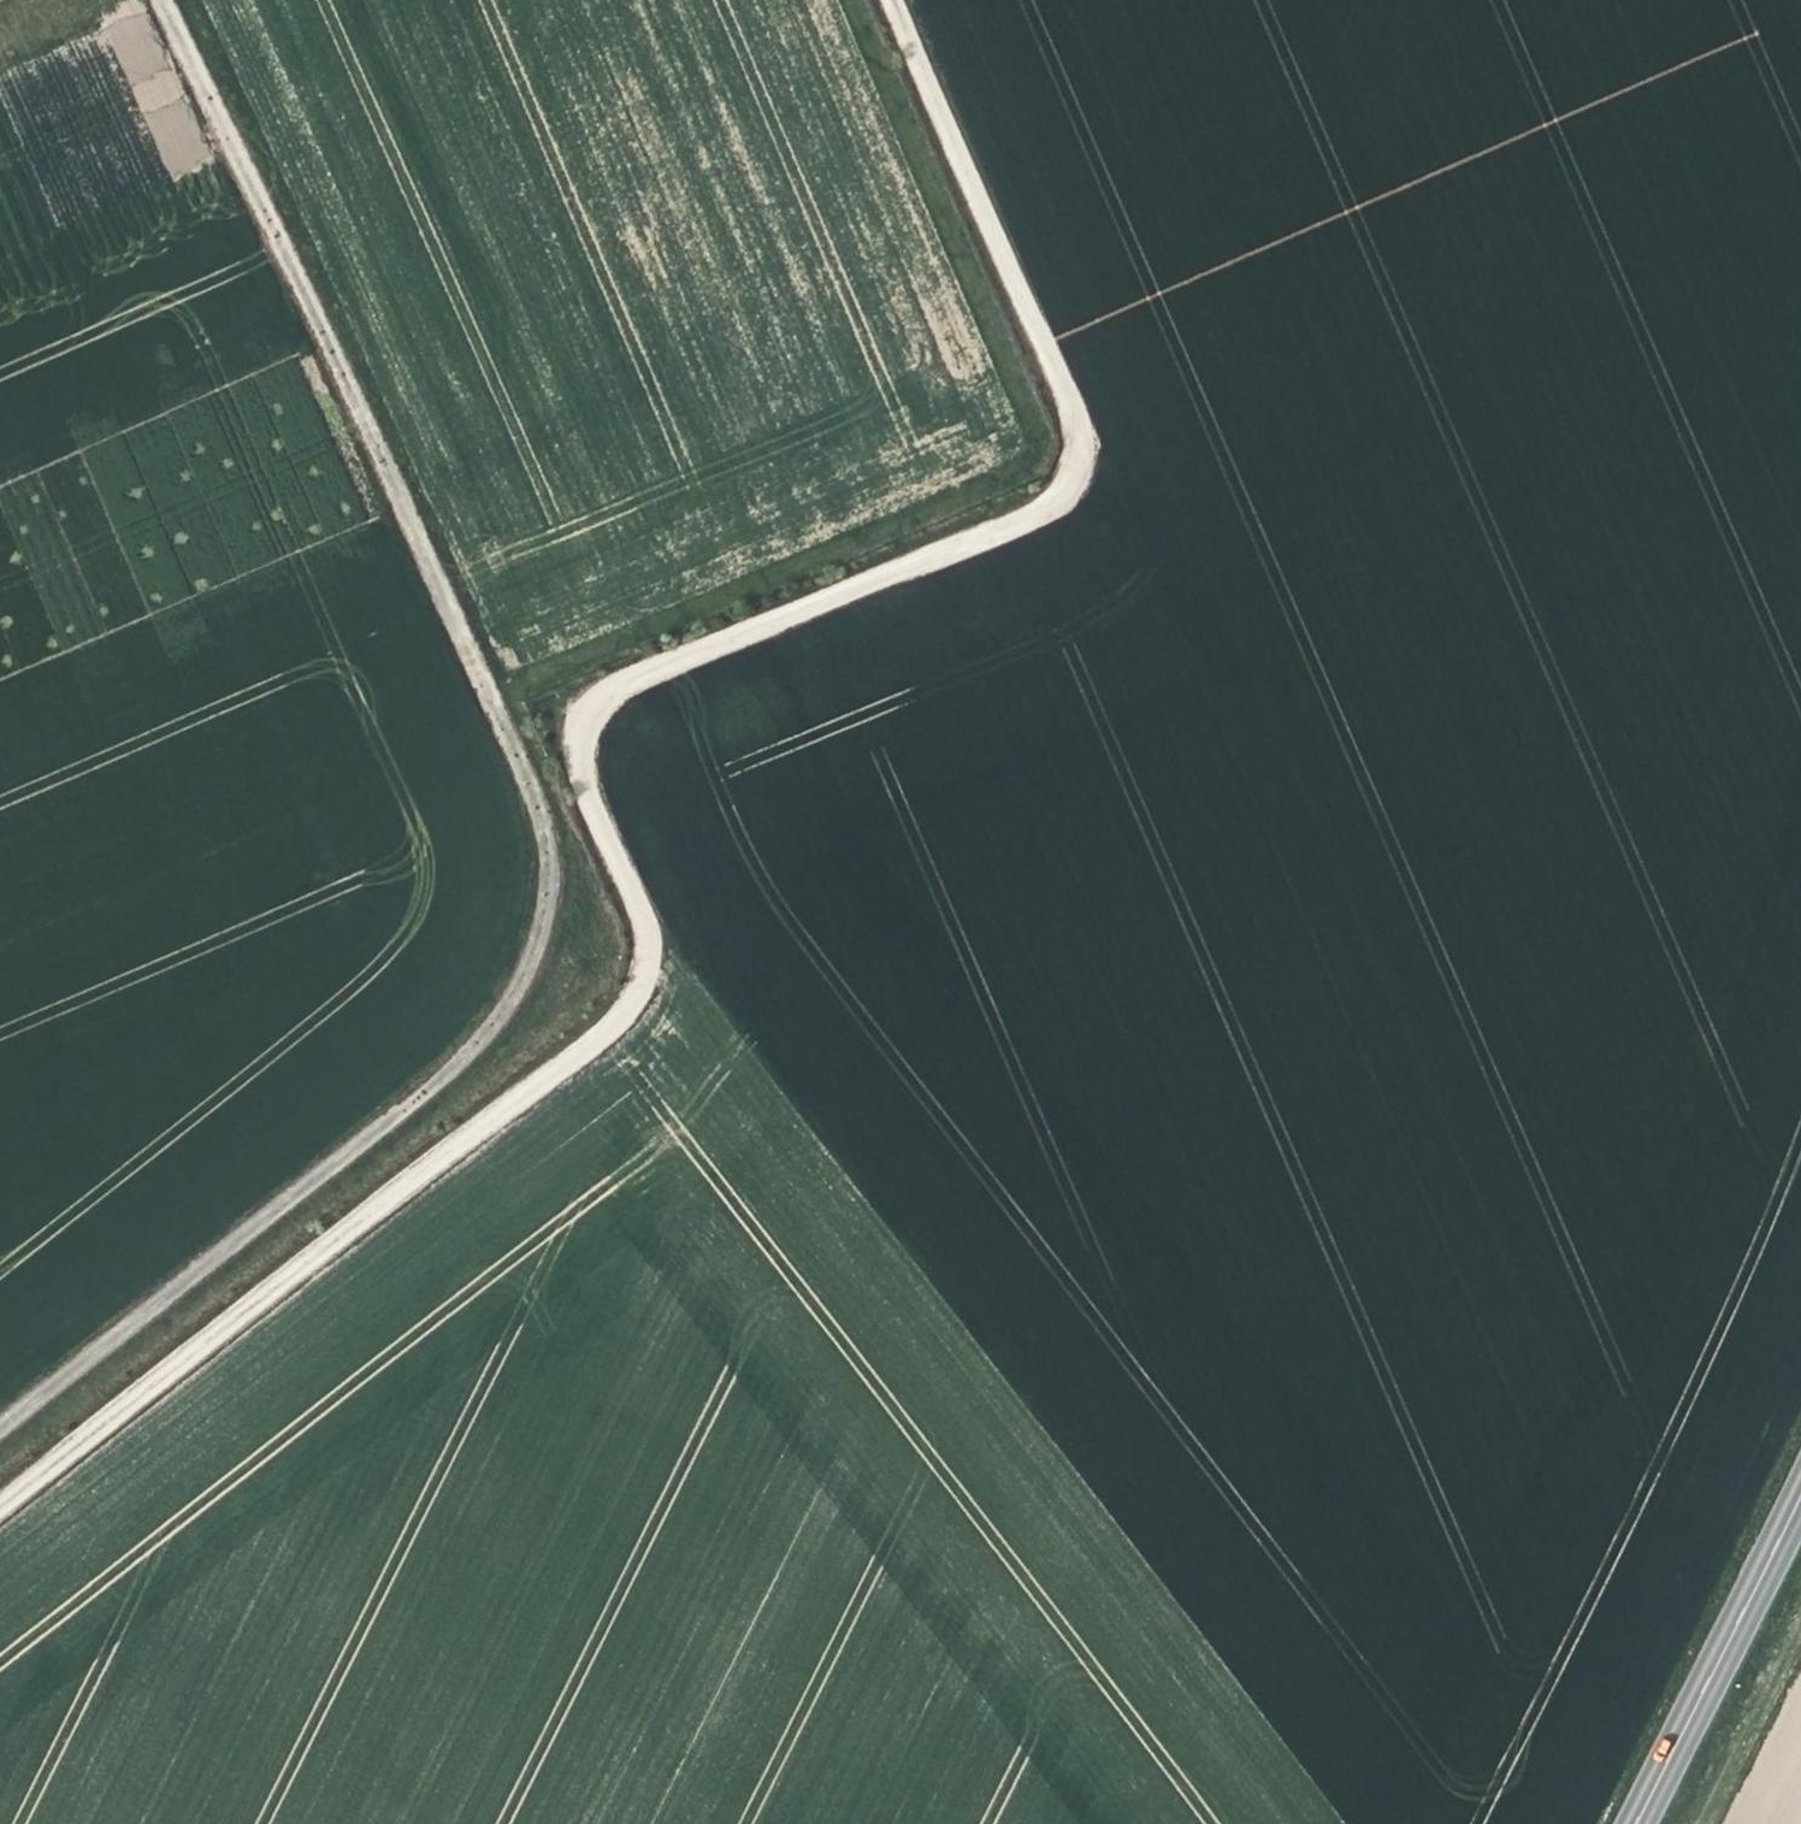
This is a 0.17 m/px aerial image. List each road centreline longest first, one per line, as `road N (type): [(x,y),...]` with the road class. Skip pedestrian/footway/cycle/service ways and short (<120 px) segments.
road 1 (track): [(893,0),(1082,428),(1081,458),(1070,480),(1049,505),(1013,527),(608,693),(583,723),(585,780),(643,908),(650,951),(617,1016),(0,1508)]
road 2 (secondary): [(1625,1823),(1800,1471)]

